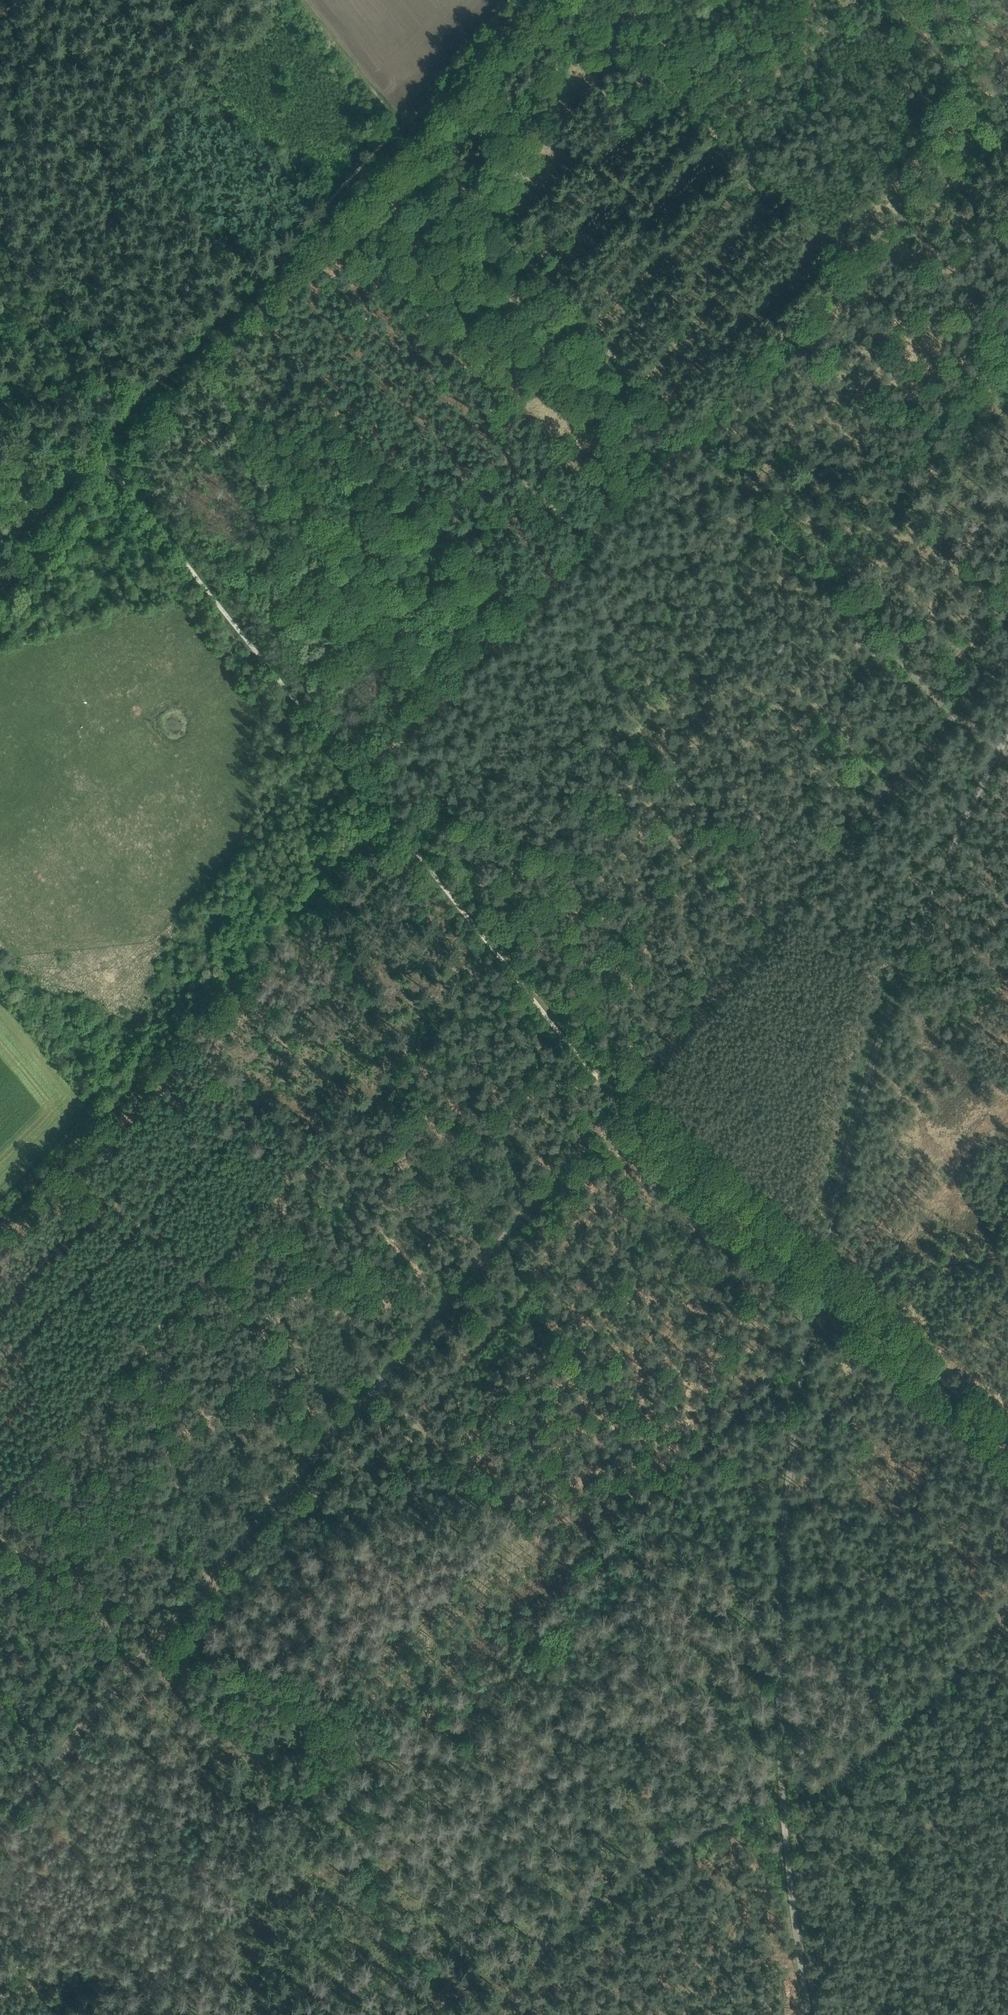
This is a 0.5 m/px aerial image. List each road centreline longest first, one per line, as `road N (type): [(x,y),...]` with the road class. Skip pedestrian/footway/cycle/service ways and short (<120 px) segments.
road 1 (track): [(0,1823),(622,1101)]
road 2 (track): [(622,1101),(89,448)]
road 3 (track): [(532,0),(112,436),(89,448)]
road 4 (track): [(0,1229),(396,818)]
road 5 (track): [(954,716),(622,1101)]
road 6 (track): [(366,780),(690,437)]
road 7 (track): [(1007,104),(690,437)]
road 8 (track): [(690,437),(954,716)]
road 9 (track): [(431,156),(690,437)]
road 10 (track): [(476,2014),(622,1876),(780,1808)]
road 11 (track): [(780,1808),(849,1765),(948,1680),(1007,1608)]
road 12 (track): [(819,1274),(642,1110),(622,1101)]
road 13 (track): [(108,466),(0,589)]
road 14 (track): [(0,544),(82,468),(89,448)]
road 15 (track): [(0,1638),(84,1726)]

